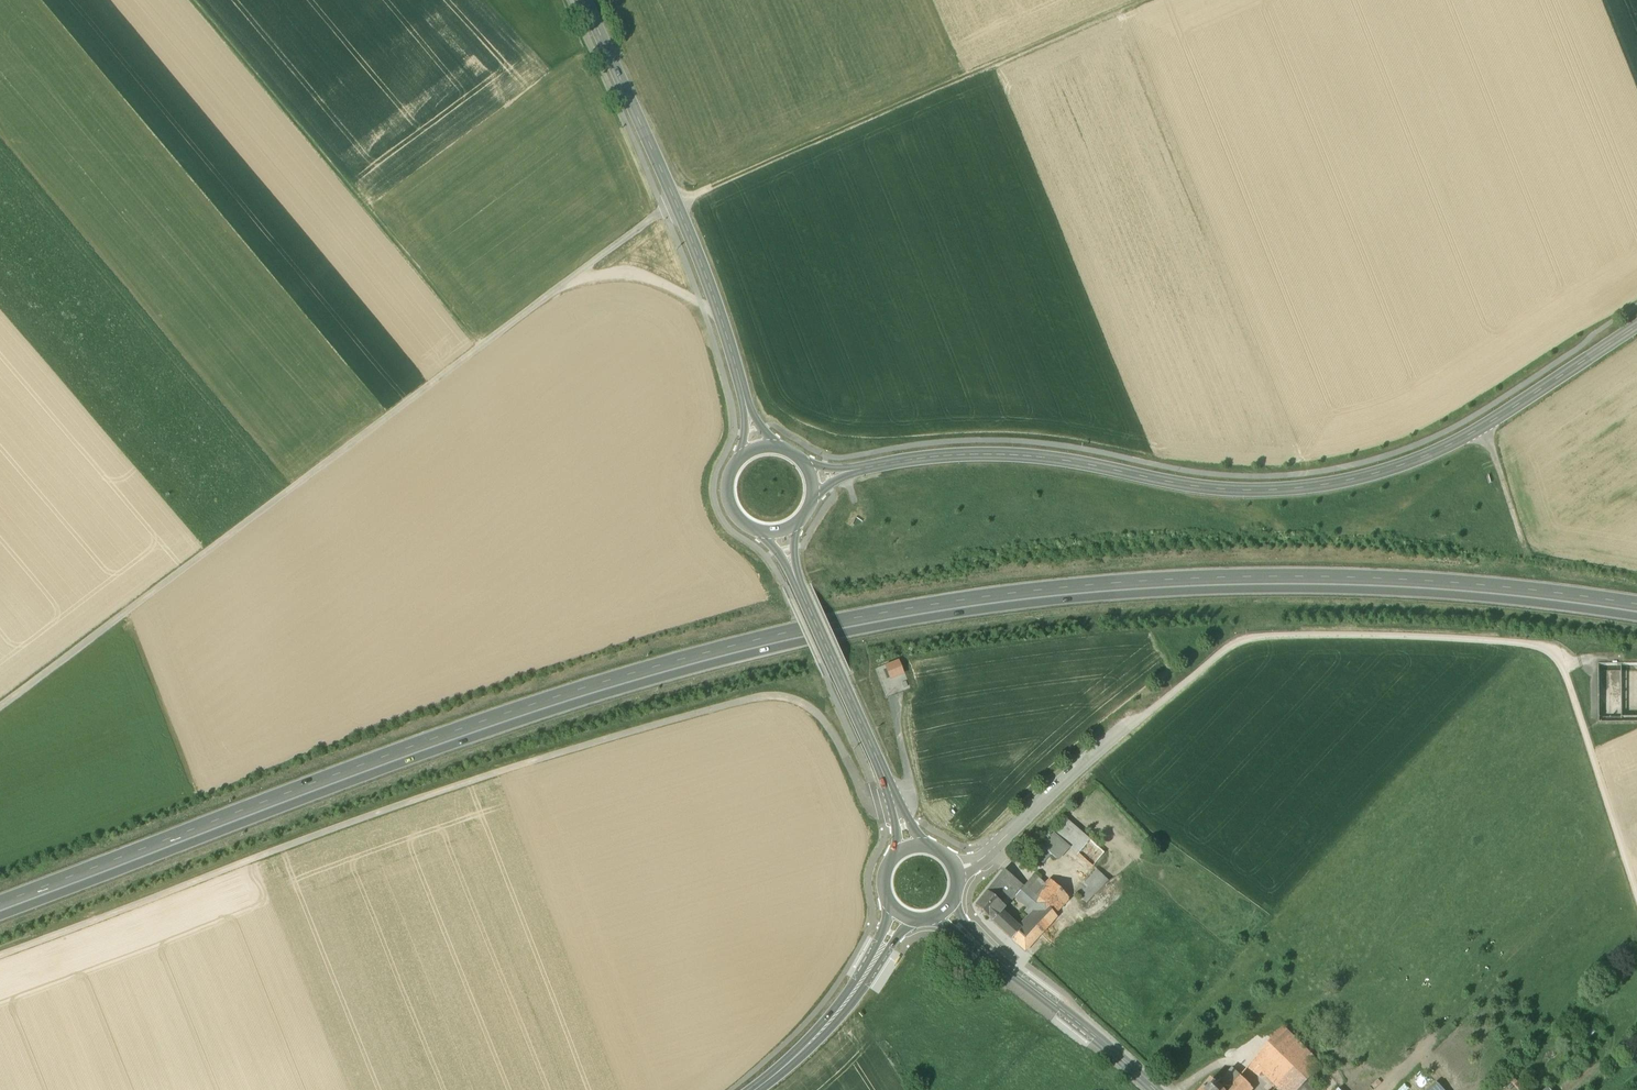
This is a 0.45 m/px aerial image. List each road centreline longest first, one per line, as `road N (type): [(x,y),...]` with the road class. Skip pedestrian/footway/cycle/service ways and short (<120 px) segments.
road 1 (trunk): [(0,906),(530,708),(718,651),(898,611),(1124,583),(1328,577),(1636,607)]
road 2 (track): [(0,955),(427,796),(751,700),(777,697),(807,709),(829,731),(868,811),(896,808)]
road 3 (tertiary): [(1636,327),(1435,453),(1345,481),(1257,491),(1200,487),(1050,457),(956,453),(811,478)]
road 4 (track): [(675,203),(0,707)]
road 5 (track): [(1144,724),(1253,639),(1394,637),(1551,652),(1598,763),(1636,891)]
road 6 (track): [(675,203),(1141,0)]
road 7 (tertiary): [(752,428),(707,279),(585,0)]
road 8 (track): [(481,346),(190,0)]
road 9 (tertiary): [(909,848),(781,531)]
road 10 (tertiary): [(943,911),(1150,1089)]
road 11 (tertiary): [(900,914),(865,975),(797,1054),(751,1089)]
road 12 (track): [(701,304),(623,274),(555,289)]
road 13 (track): [(1478,429),(1528,559)]
road 14 (tertiary): [(758,448),(734,465),(728,501),(745,525),(781,531)]

